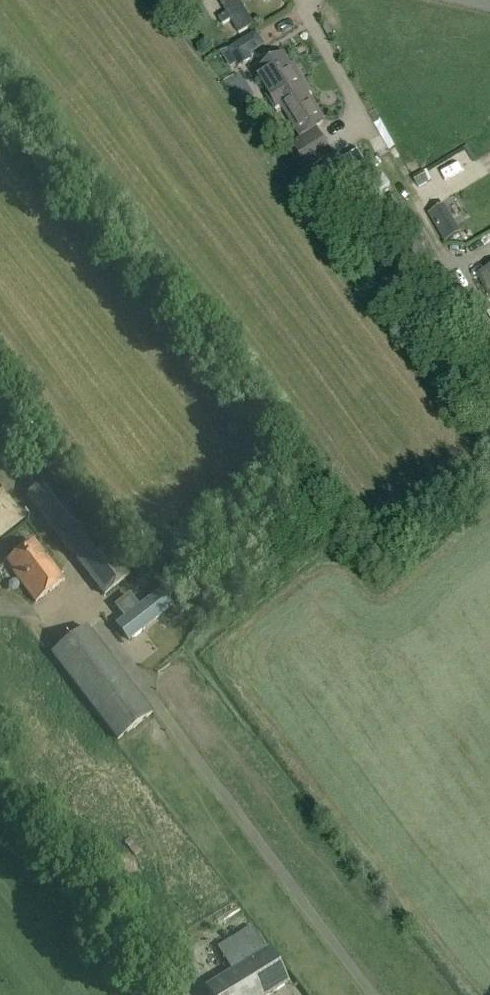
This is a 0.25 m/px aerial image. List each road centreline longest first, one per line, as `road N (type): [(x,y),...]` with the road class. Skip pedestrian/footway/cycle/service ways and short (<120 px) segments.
road 1 (unclassified): [(372,994),(119,661)]

